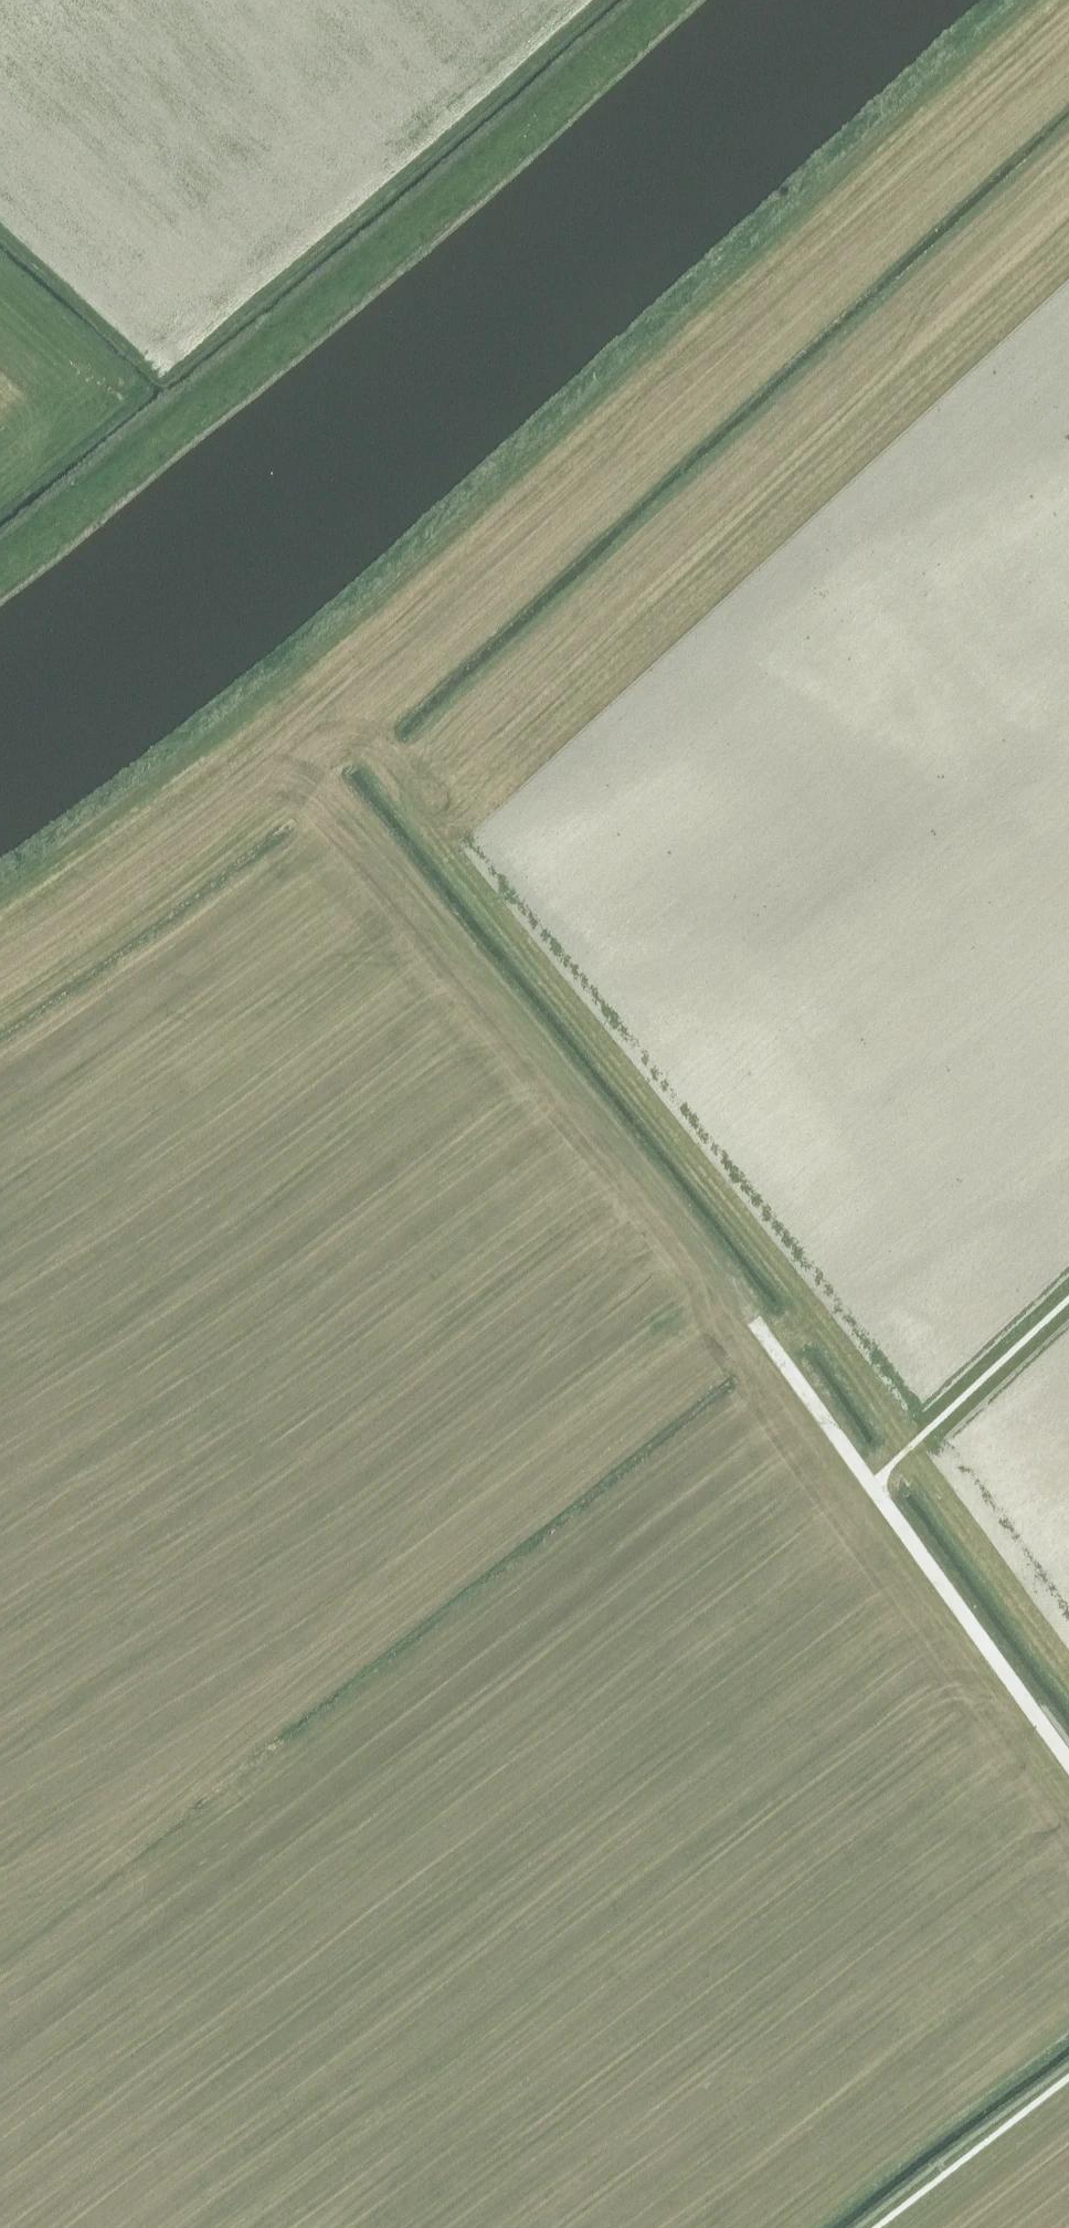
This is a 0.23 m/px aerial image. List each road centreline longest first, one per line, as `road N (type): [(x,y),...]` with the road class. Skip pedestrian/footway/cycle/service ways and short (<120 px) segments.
road 1 (track): [(871,1482),(1068,1761)]
road 2 (track): [(756,1322),(871,1482)]

